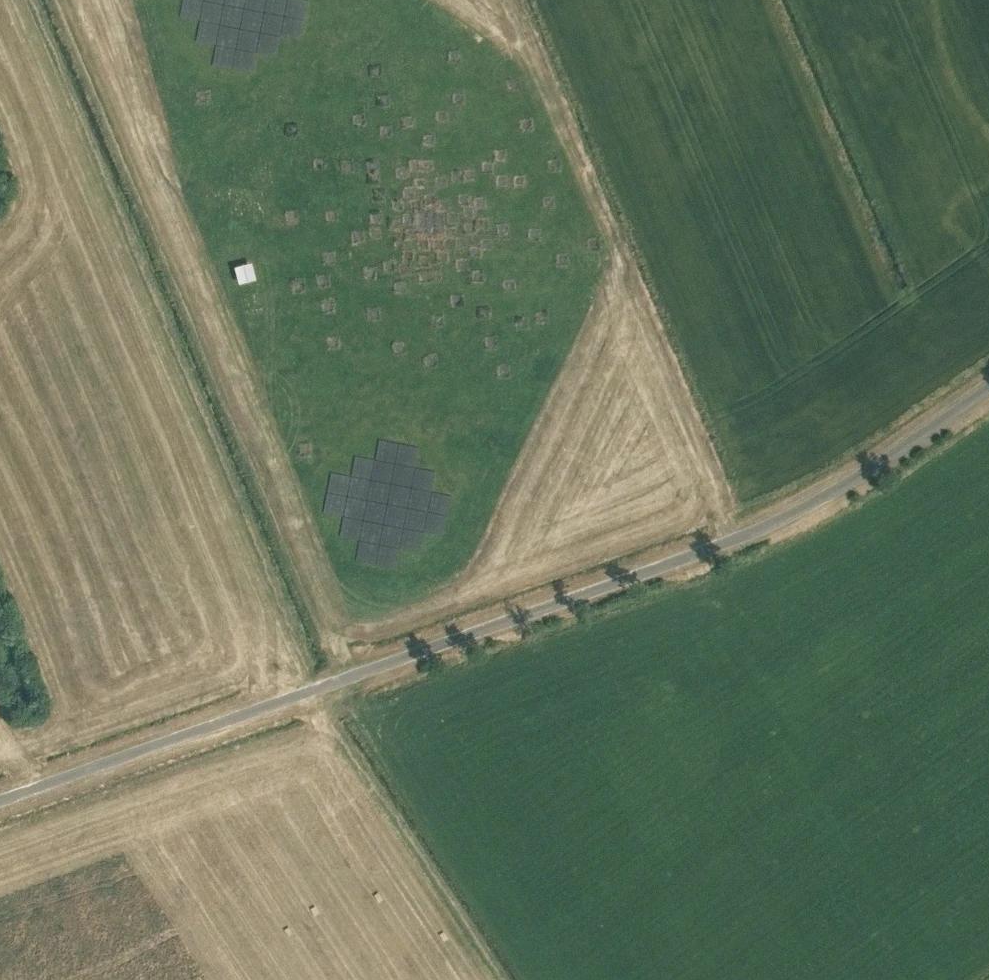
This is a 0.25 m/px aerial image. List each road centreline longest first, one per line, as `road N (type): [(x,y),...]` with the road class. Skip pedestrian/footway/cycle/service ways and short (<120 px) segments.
road 1 (unclassified): [(0,800),(801,510),(988,384)]

